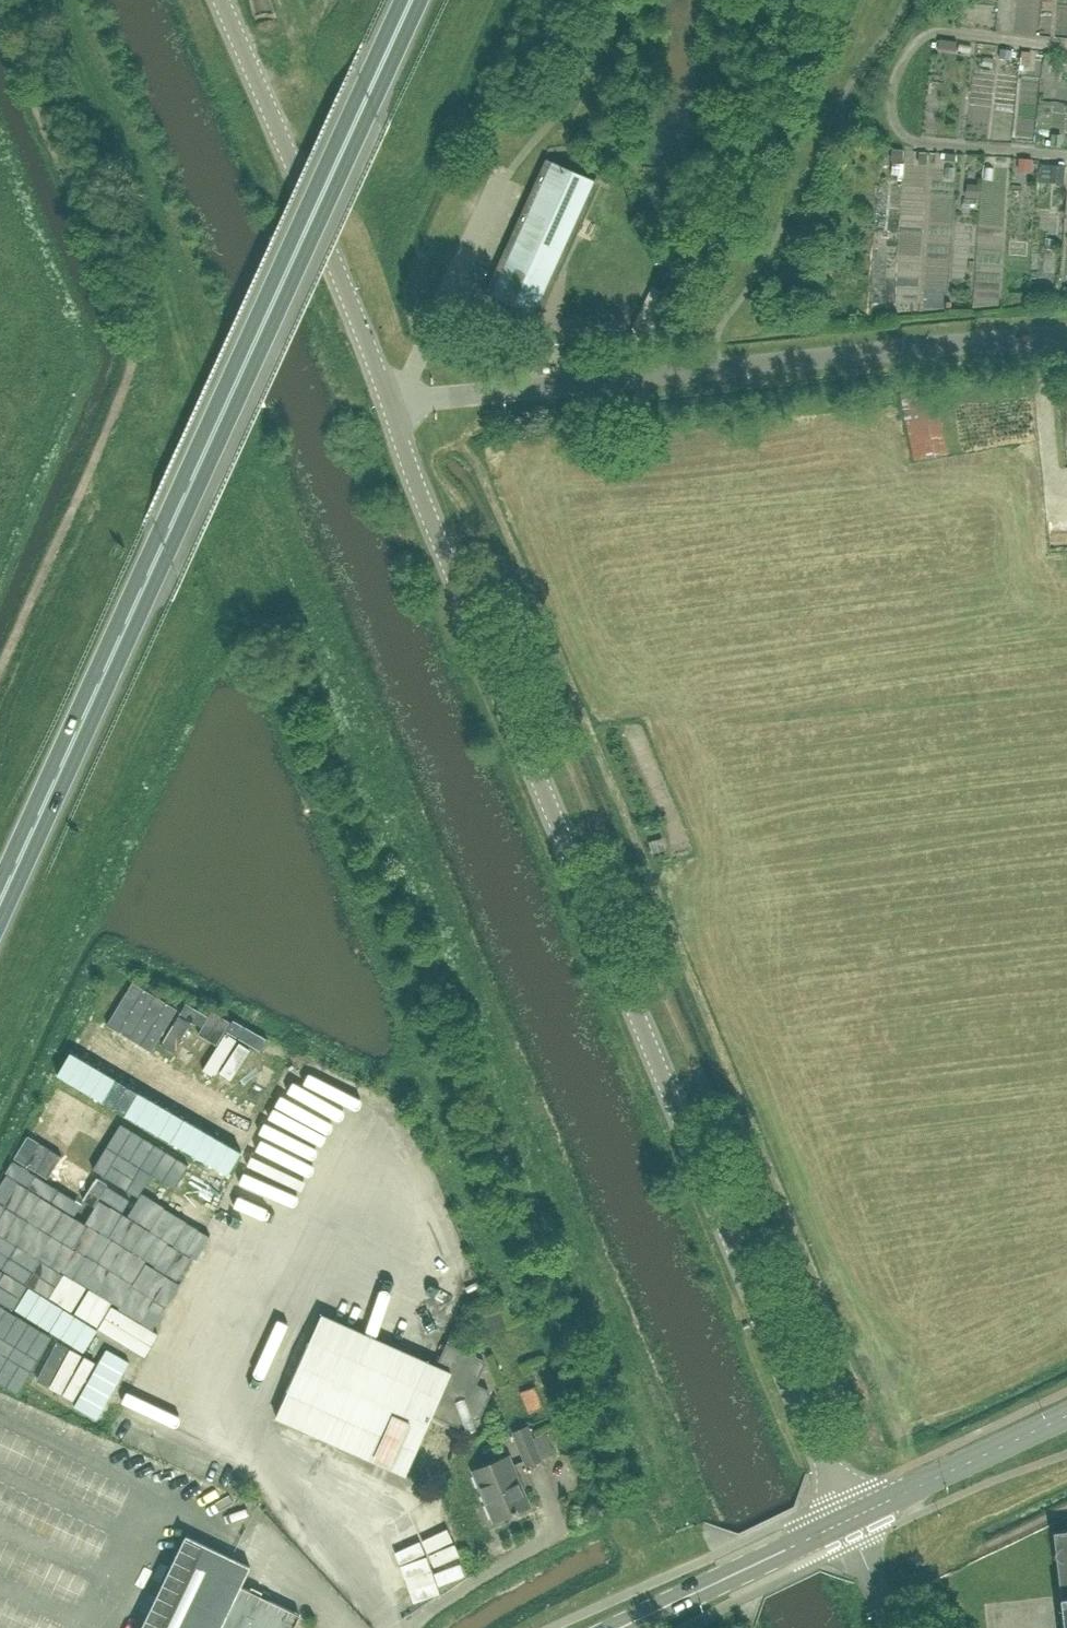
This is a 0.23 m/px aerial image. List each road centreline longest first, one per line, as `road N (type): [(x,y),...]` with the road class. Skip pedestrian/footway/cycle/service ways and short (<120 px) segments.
road 1 (trunk): [(0,903),(412,0)]
road 2 (tertiary): [(388,403),(764,1319)]
road 3 (unclassified): [(388,403),(1066,332)]
road 4 (tertiary): [(330,256),(218,0)]
road 5 (tertiary): [(617,1627),(847,1518)]
road 6 (tertiary): [(847,1518),(1066,1417)]
road 7 (tertiary): [(847,1518),(764,1319)]
road 8 (tertiary): [(330,256),(388,403)]

